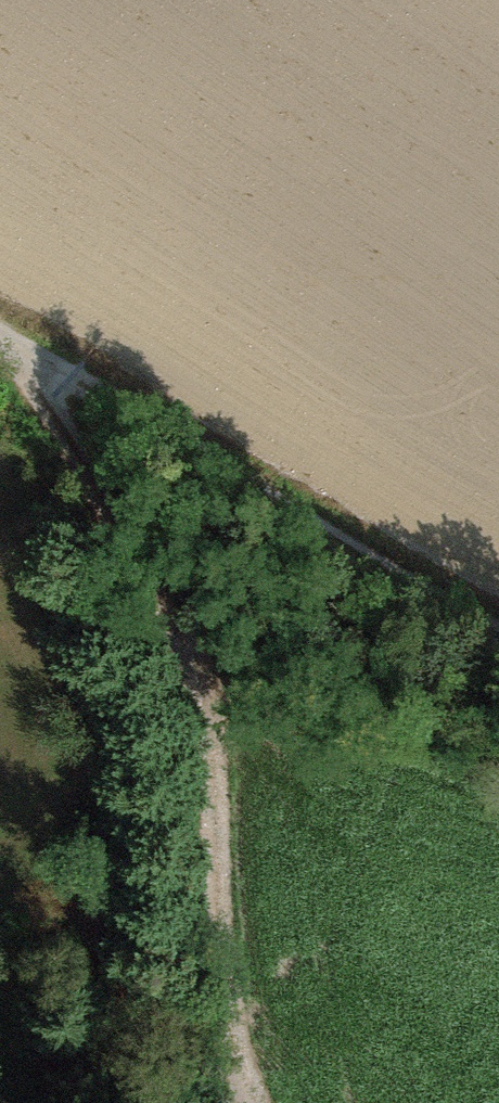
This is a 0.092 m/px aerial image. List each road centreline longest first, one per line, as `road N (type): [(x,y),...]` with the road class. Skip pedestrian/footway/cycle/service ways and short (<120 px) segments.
road 1 (track): [(18,350),(147,556),(207,703),(219,960),(250,1102)]
road 2 (track): [(0,339),(381,565),(498,625)]

